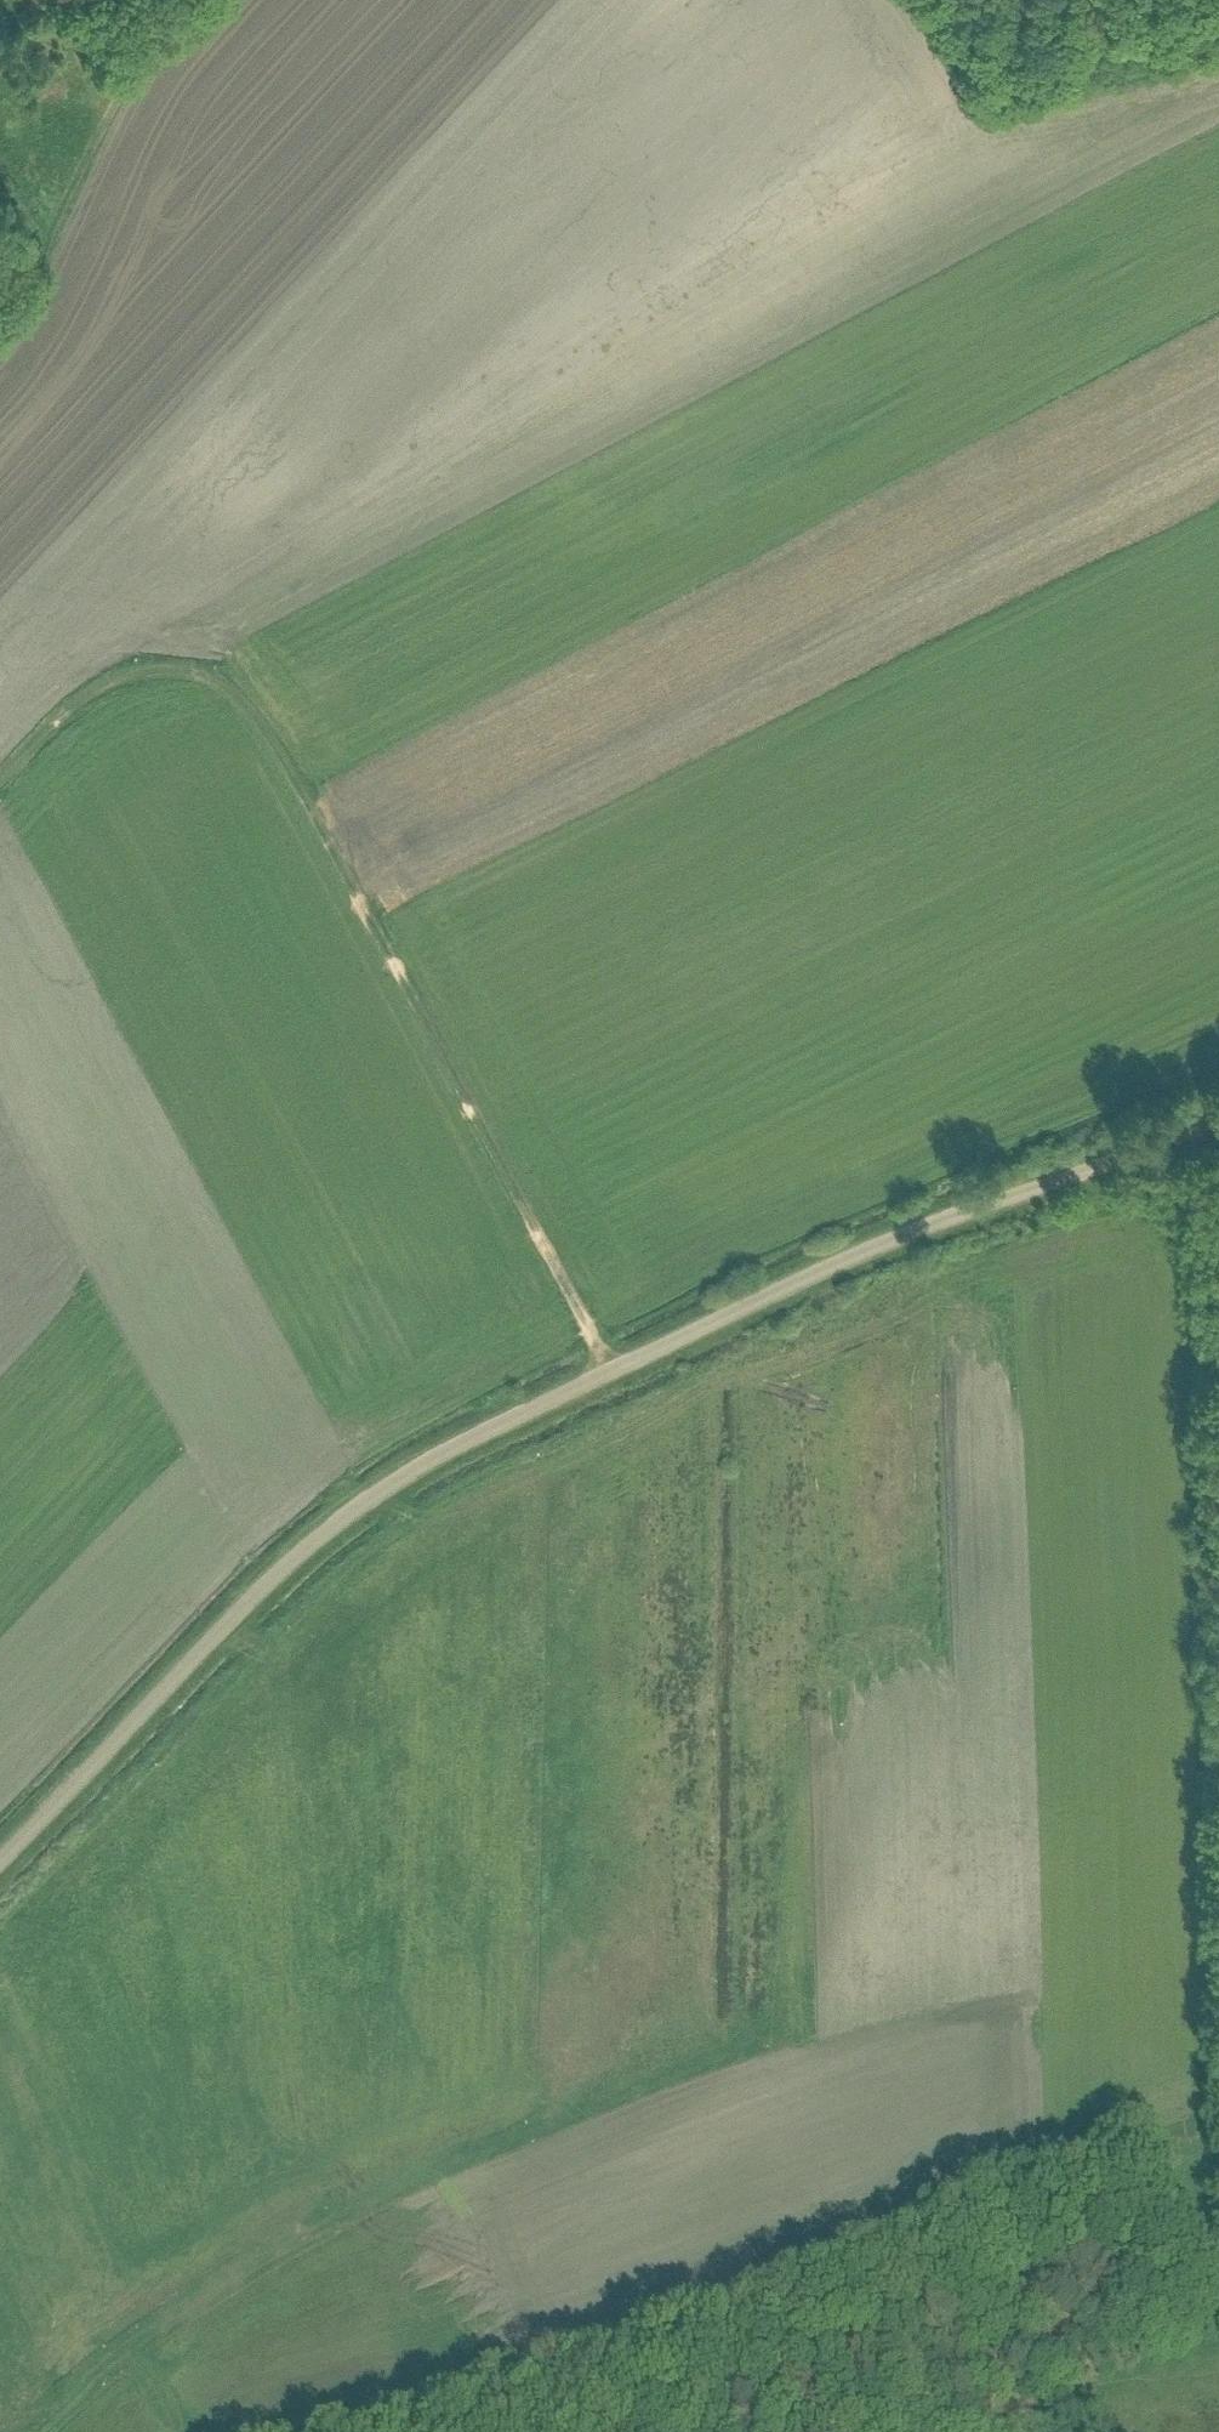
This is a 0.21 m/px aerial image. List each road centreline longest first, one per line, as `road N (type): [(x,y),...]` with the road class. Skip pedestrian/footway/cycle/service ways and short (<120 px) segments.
road 1 (unclassified): [(0,1846),(306,1549),(415,1463),(896,1238),(1218,1116)]
road 2 (track): [(609,1370),(372,917),(240,691),(210,671),(170,665),(116,678),(0,775)]
road 3 (track): [(63,0),(96,87),(104,137)]

